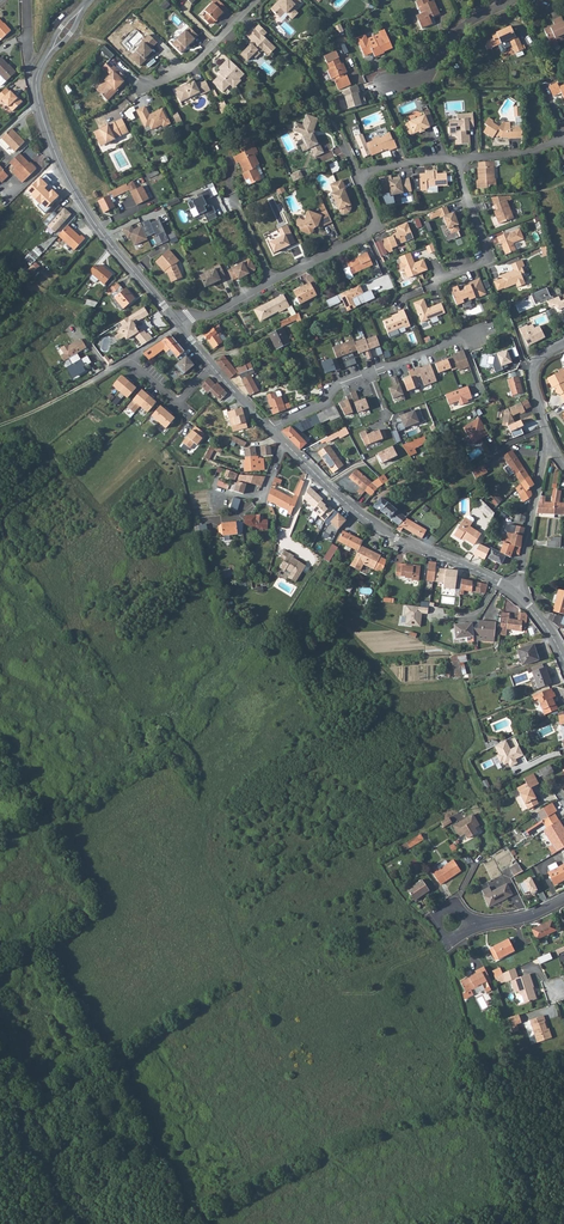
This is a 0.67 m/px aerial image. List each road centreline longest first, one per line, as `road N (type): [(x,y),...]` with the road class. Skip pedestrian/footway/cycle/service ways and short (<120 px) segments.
road 1 (residential): [(282,441),(388,533),(517,592)]
road 2 (residential): [(178,325),(366,234),(372,216),(358,176)]
road 3 (residential): [(433,285),(438,275),(487,255),(458,158)]
road 4 (residential): [(36,91),(64,173),(102,235)]
road 5 (residential): [(131,97),(195,62),(255,0)]
road 6 (residential): [(511,0),(464,26),(428,69),(385,85)]
road 7 (residential): [(517,592),(546,447)]
road 8 (residential): [(369,372),(486,329)]
road 9 (residential): [(546,447),(532,369),(563,344)]

